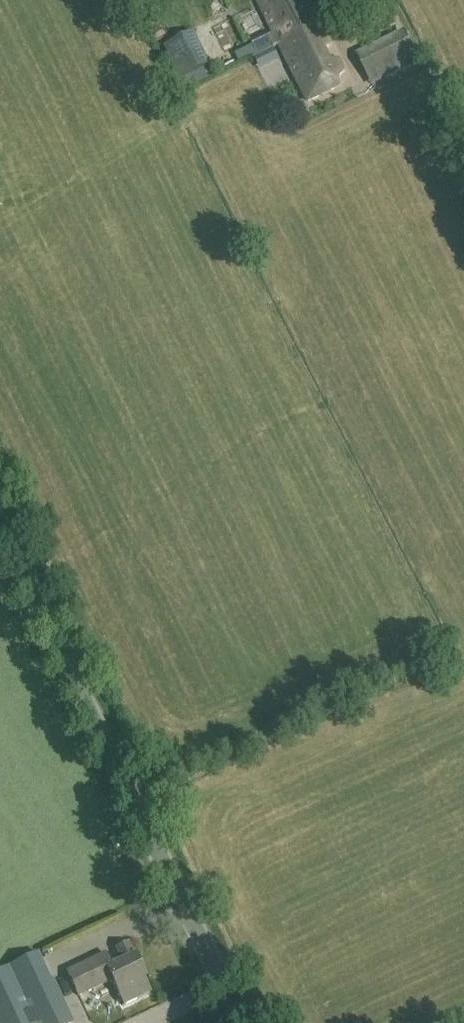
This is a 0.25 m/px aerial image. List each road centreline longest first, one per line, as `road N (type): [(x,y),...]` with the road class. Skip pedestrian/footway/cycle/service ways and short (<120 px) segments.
road 1 (unclassified): [(248,1022),(0,526)]

